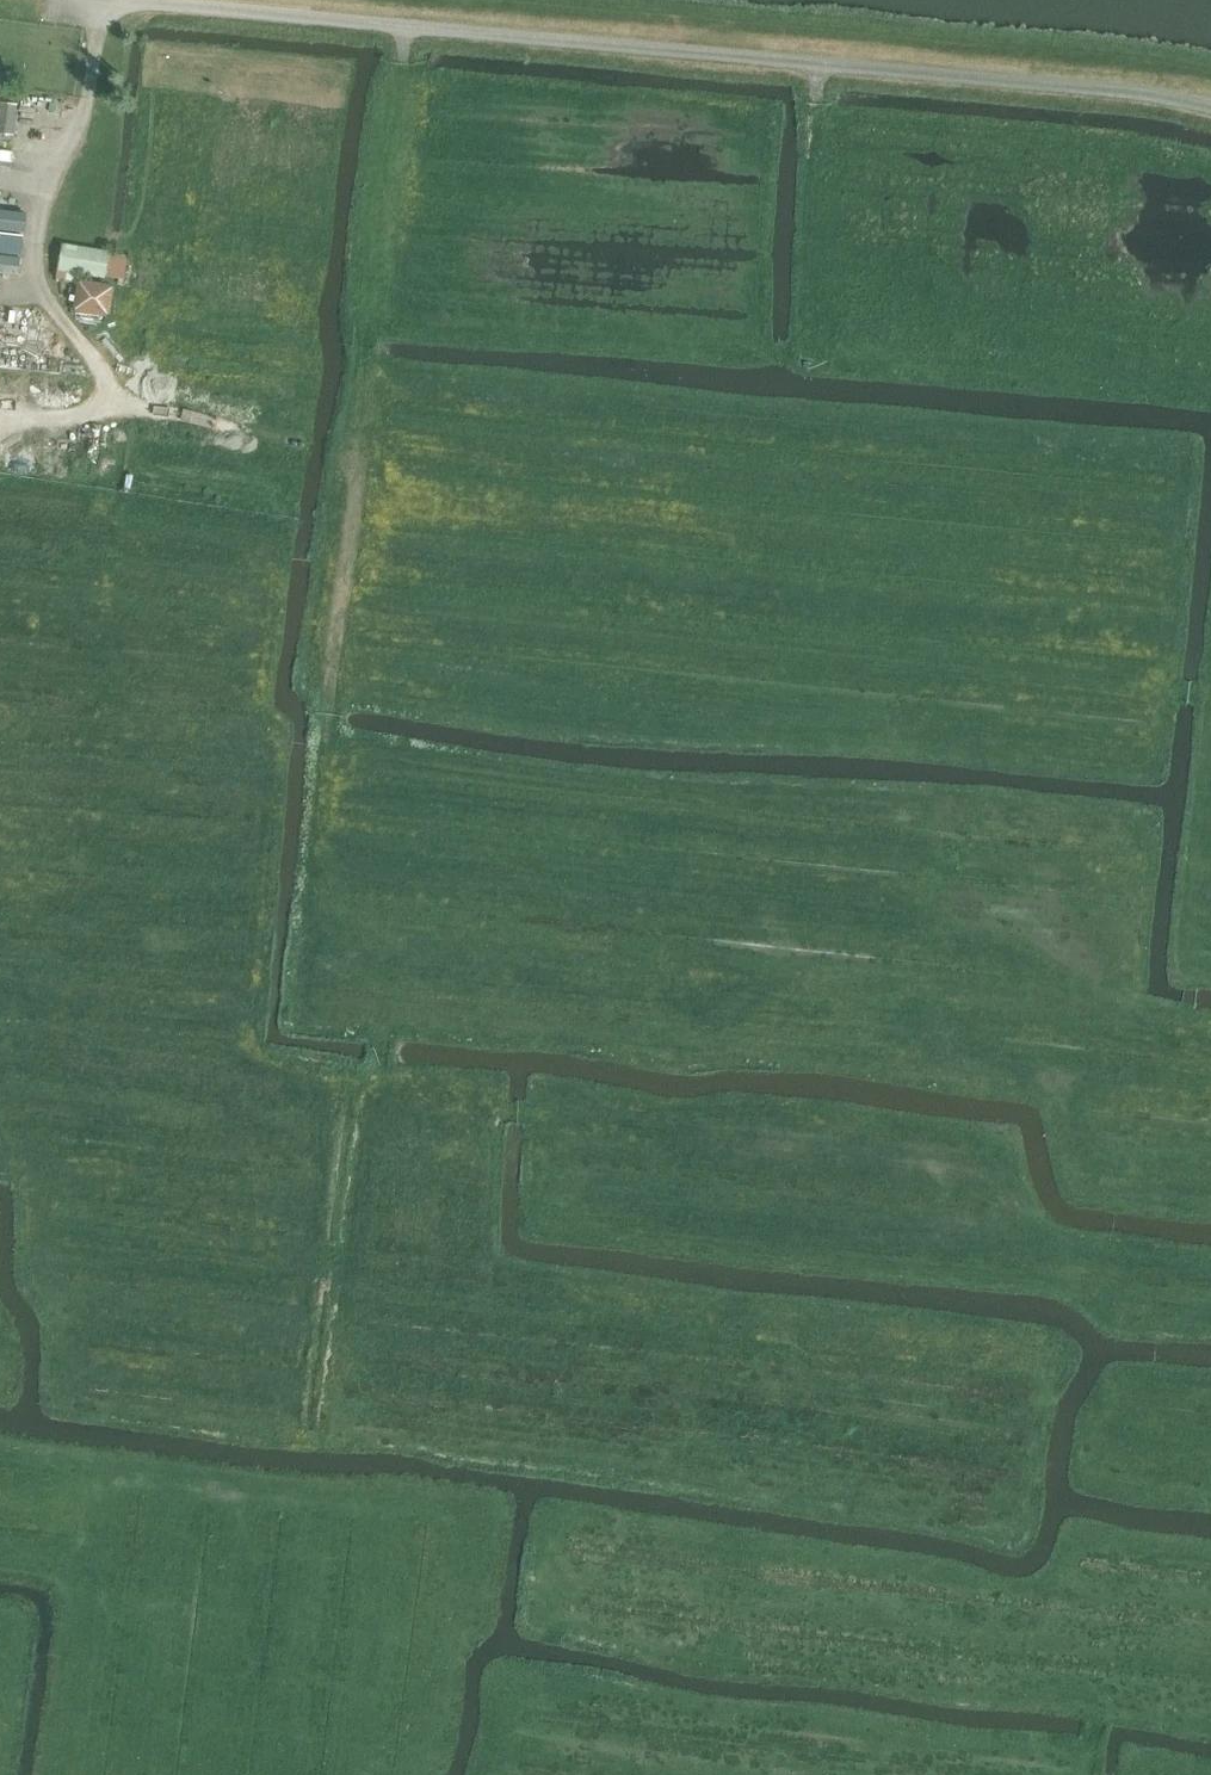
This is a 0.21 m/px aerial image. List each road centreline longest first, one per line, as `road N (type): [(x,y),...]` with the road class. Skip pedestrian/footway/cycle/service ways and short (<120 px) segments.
road 1 (track): [(434,1102),(377,1085),(381,1022),(305,1014),(408,30)]
road 2 (unclassified): [(1210,110),(104,1)]

